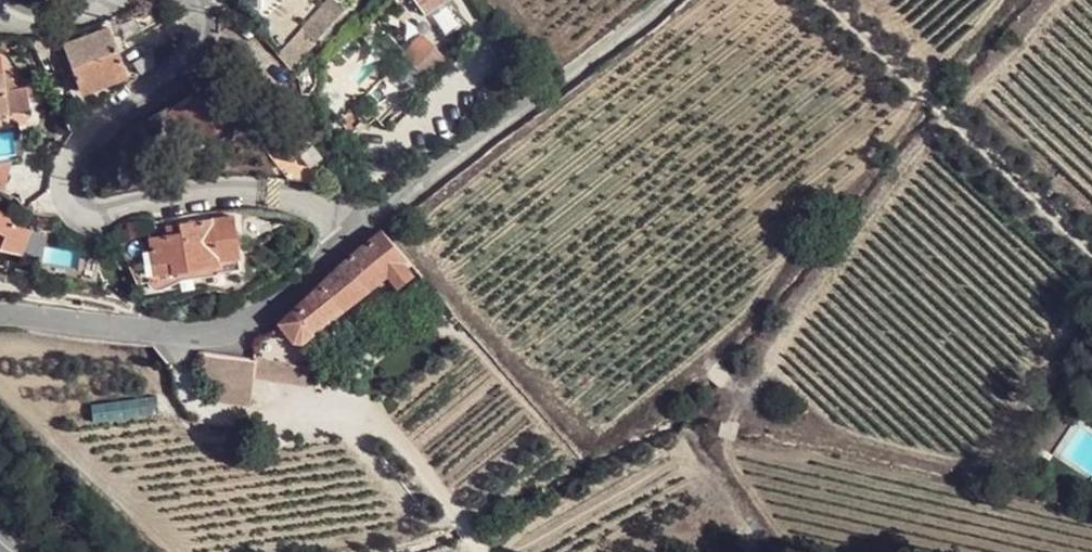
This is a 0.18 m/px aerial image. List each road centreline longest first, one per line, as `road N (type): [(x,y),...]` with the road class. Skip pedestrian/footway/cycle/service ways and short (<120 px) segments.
road 1 (residential): [(359,234),(315,202),(222,190),(101,217),(74,211),(65,173),(78,146),(189,60),(201,42),(201,0)]
road 2 (unclassified): [(0,316),(173,333),(222,329),(263,310),(359,234)]
road 3 (unclassified): [(359,234),(660,0)]

